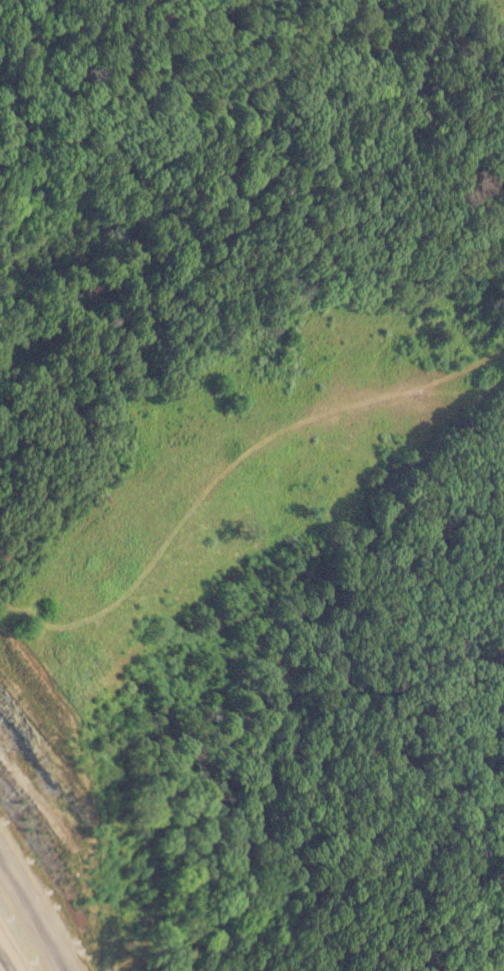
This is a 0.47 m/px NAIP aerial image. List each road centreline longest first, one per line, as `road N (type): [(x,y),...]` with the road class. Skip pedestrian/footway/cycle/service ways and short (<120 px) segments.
road 1 (trunk): [(64,970),(0,863)]

